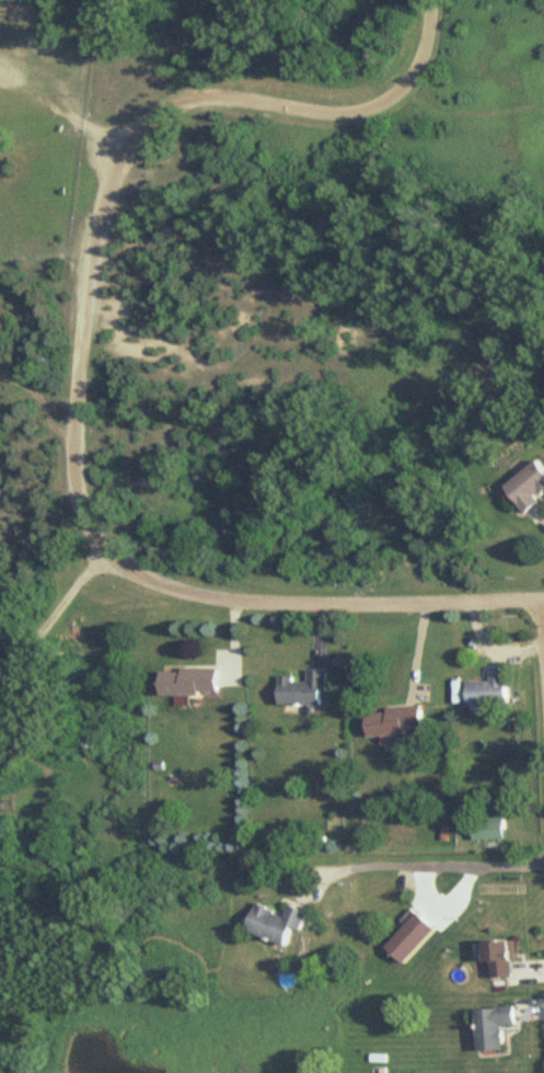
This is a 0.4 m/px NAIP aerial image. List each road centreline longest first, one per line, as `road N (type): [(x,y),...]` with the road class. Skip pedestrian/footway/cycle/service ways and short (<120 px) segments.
road 1 (residential): [(543,599),(233,595),(158,582),(97,553),(77,472),(78,363),(89,251),(109,169),(55,88),(0,63)]
road 2 (residential): [(428,0),(417,57),(402,87),(369,109),(322,113),(192,99),(167,104),(109,169)]

